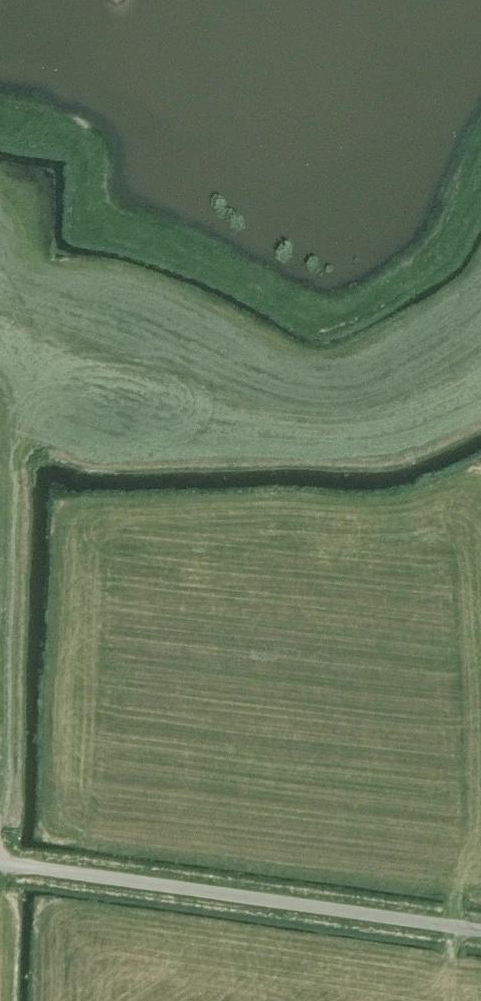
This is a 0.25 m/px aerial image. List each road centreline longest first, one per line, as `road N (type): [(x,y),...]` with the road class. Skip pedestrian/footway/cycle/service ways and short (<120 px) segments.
road 1 (unclassified): [(480,929),(0,861)]

